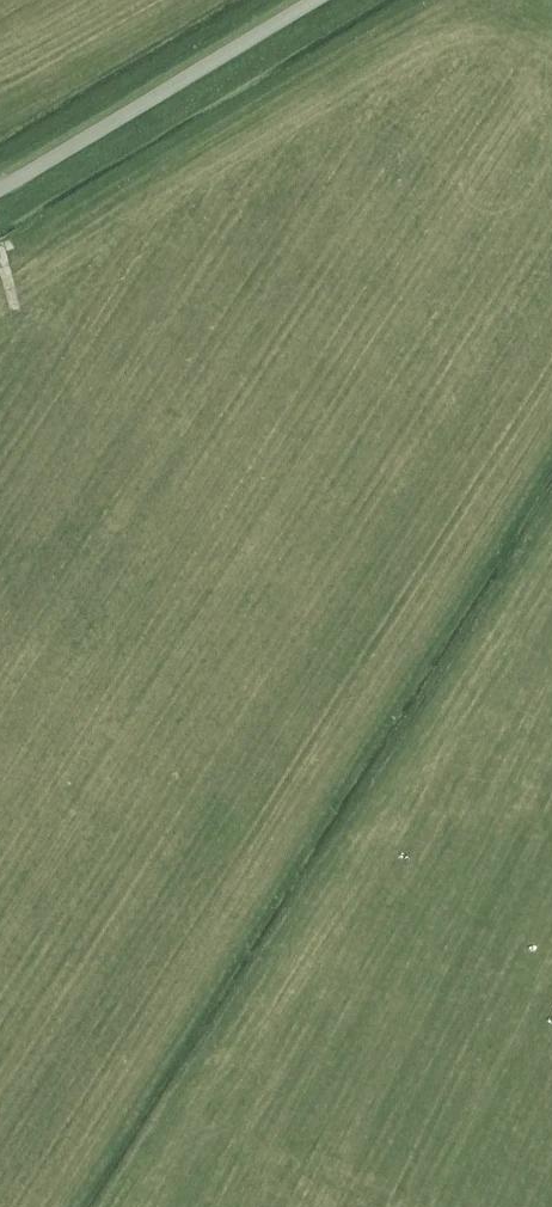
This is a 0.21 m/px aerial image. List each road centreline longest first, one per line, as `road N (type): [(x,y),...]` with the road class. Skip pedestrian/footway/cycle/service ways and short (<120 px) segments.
road 1 (unclassified): [(0,192),(338,0)]

